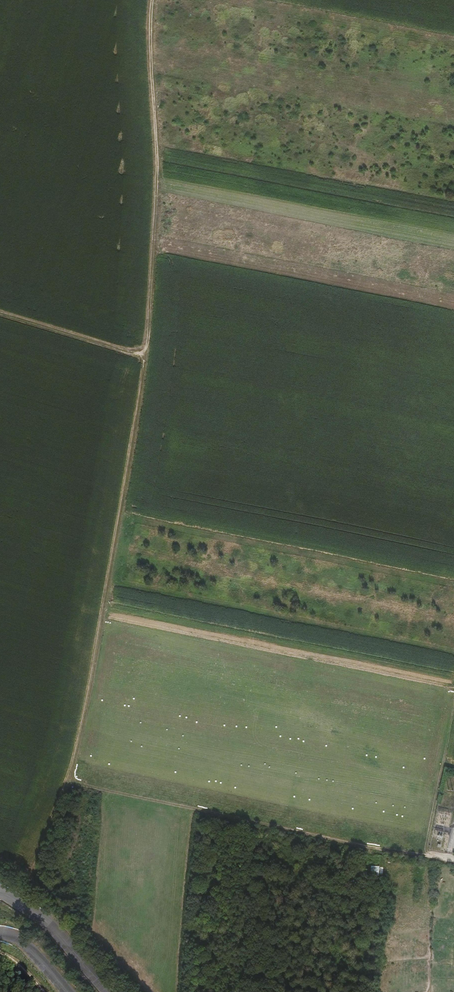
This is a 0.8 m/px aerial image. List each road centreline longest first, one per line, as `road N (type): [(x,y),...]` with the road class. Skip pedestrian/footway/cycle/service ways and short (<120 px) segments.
road 1 (track): [(26,880),(77,765),(148,357),(159,189),(154,0)]
road 2 (track): [(453,861),(69,785)]
road 3 (track): [(135,991),(60,903),(26,880)]
road 4 (track): [(148,357),(0,313)]

